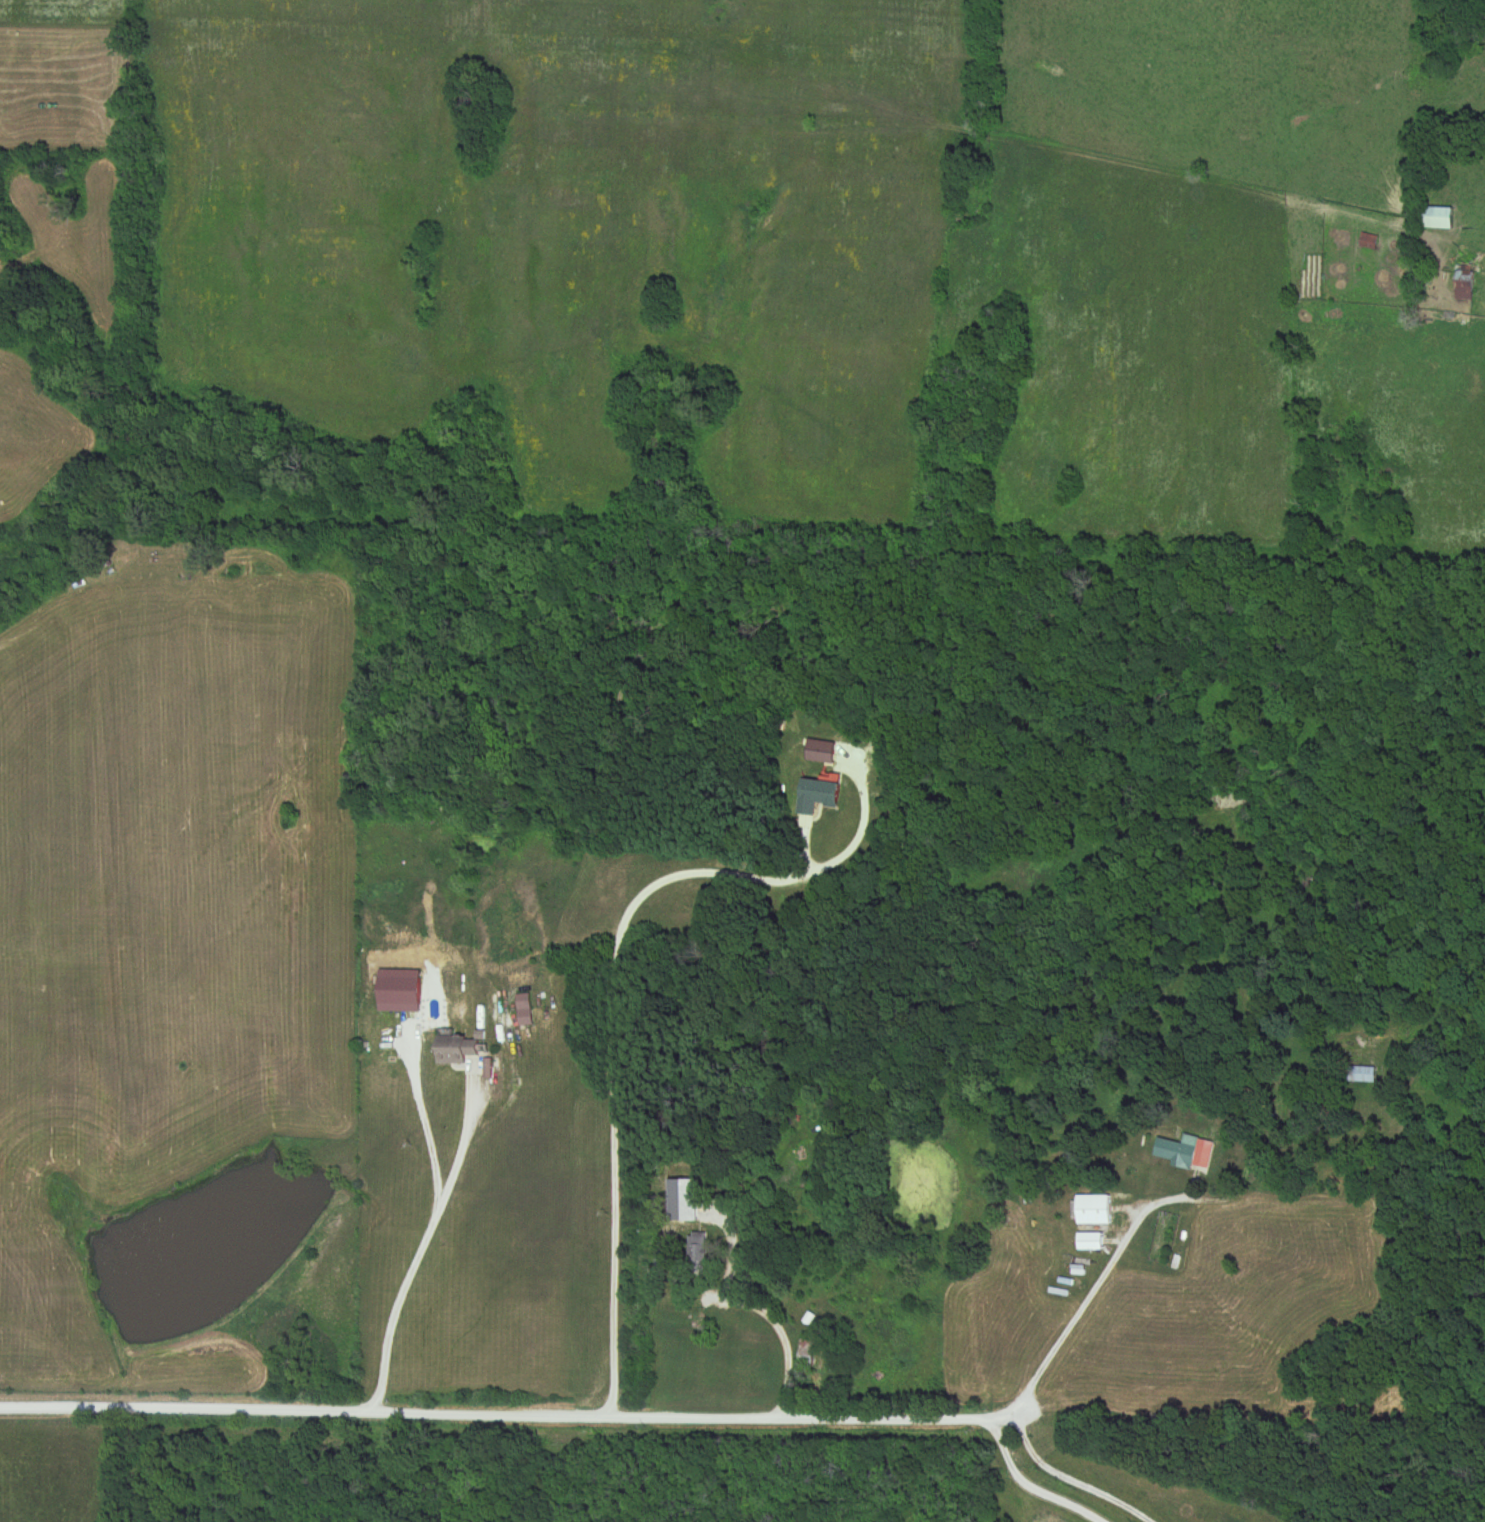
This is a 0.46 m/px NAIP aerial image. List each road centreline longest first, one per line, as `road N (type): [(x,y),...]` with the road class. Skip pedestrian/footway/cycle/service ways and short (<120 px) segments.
road 1 (residential): [(1019,1414),(888,1424),(0,1410)]

